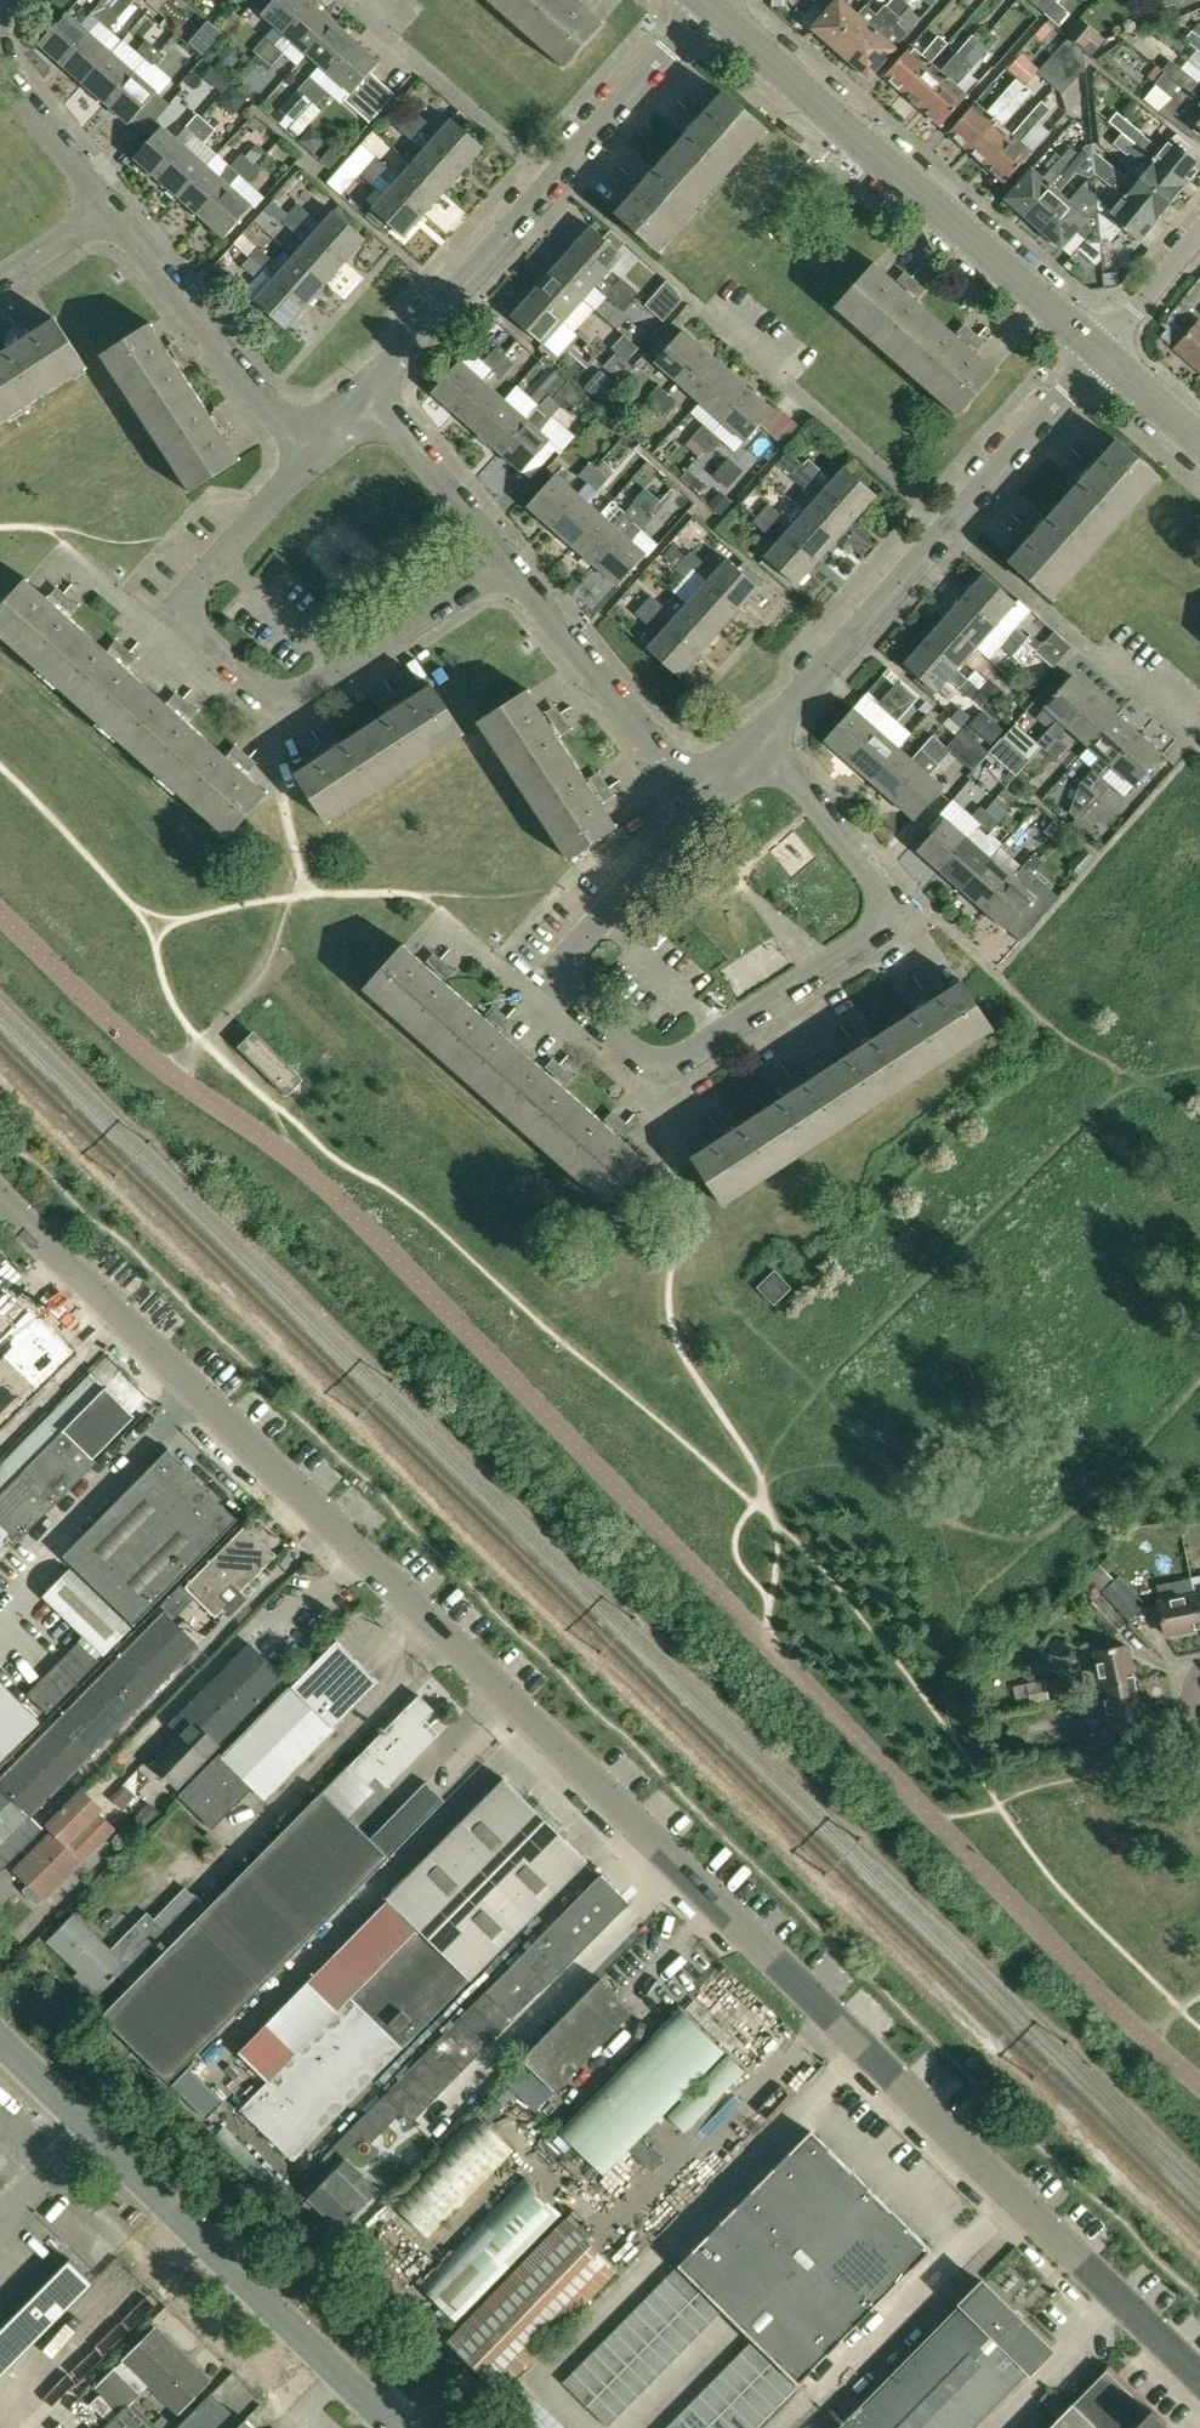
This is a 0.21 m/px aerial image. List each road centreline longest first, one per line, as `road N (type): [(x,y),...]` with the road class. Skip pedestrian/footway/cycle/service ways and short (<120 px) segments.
road 1 (unclassified): [(1199,2373),(496,1676),(0,1203)]
road 2 (residential): [(647,865),(548,975),(655,1062),(683,1059),(876,928),(890,907),(885,886),(761,739)]
road 3 (residential): [(393,2427),(0,2044)]
road 4 (tertiary): [(1100,346),(709,0)]
road 5 (residential): [(365,391),(708,0)]
road 6 (residential): [(1197,747),(948,526)]
road 7 (residential): [(300,465),(112,209)]
road 8 (residential): [(948,526),(710,317)]
road 9 (residential): [(705,794),(509,571)]
road 10 (residential): [(761,739),(948,526)]
road 11 (residential): [(948,526),(1100,346)]
road 12 (residential): [(509,571),(365,391)]
road 13 (residential): [(352,676),(509,571)]
road 14 (residential): [(112,209),(0,65)]
road 15 (residential): [(189,593),(300,465)]
road 16 (residential): [(1100,346),(1199,225)]
road 17 (residential): [(189,593),(195,630),(278,711)]
road 18 (tertiary): [(1199,436),(1100,346)]
road 19 (residential): [(0,280),(112,209)]

